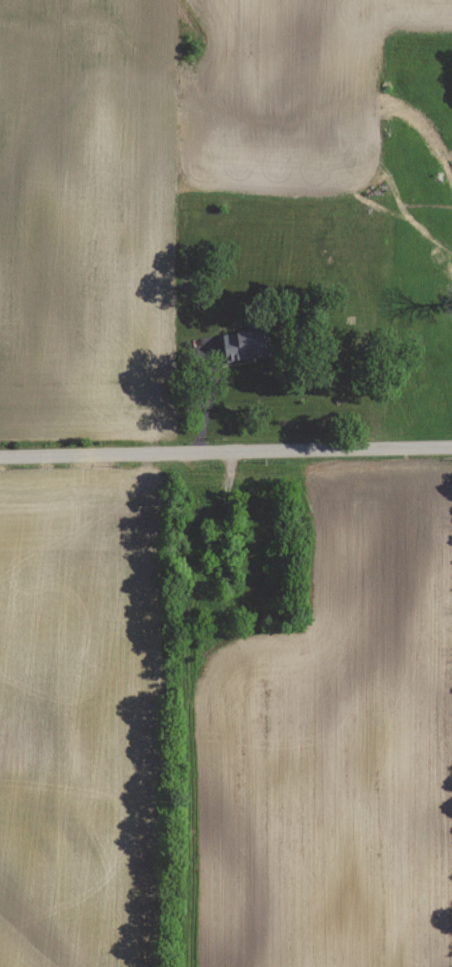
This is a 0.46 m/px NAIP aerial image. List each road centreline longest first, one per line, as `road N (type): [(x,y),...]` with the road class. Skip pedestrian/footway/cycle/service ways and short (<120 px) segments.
road 1 (residential): [(0,459),(451,448)]

